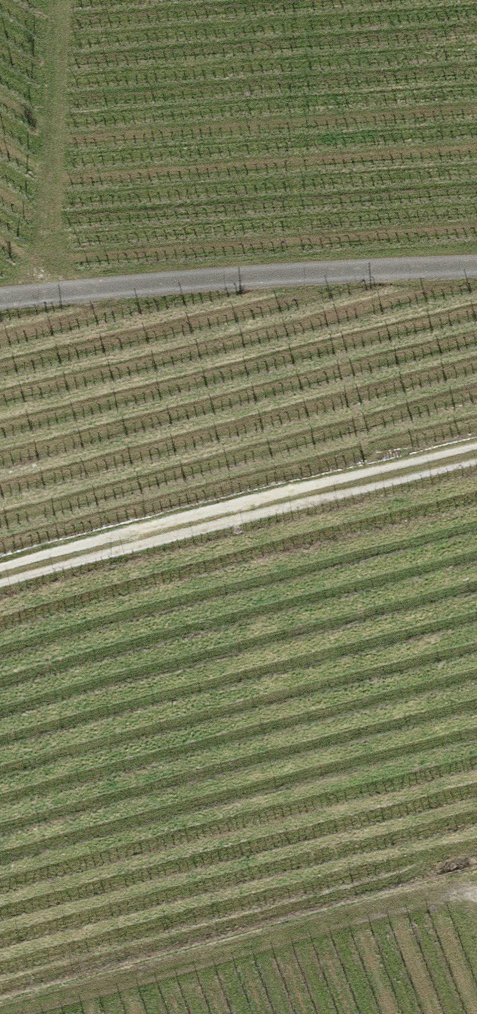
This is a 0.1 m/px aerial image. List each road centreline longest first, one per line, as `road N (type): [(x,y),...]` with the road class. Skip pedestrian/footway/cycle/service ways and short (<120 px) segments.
road 1 (track): [(476,455),(0,583)]
road 2 (track): [(0,298),(61,288),(476,268)]
road 3 (track): [(20,1013),(441,890),(476,892)]

